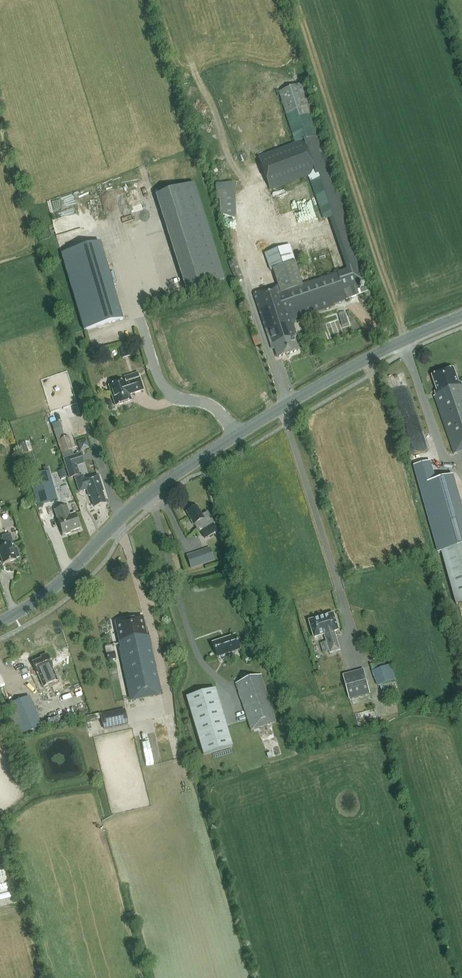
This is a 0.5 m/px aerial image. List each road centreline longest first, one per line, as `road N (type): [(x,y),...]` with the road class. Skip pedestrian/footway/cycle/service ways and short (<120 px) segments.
road 1 (secondary): [(0,623),(41,599),(115,523),(195,462),(383,350),(461,315)]

